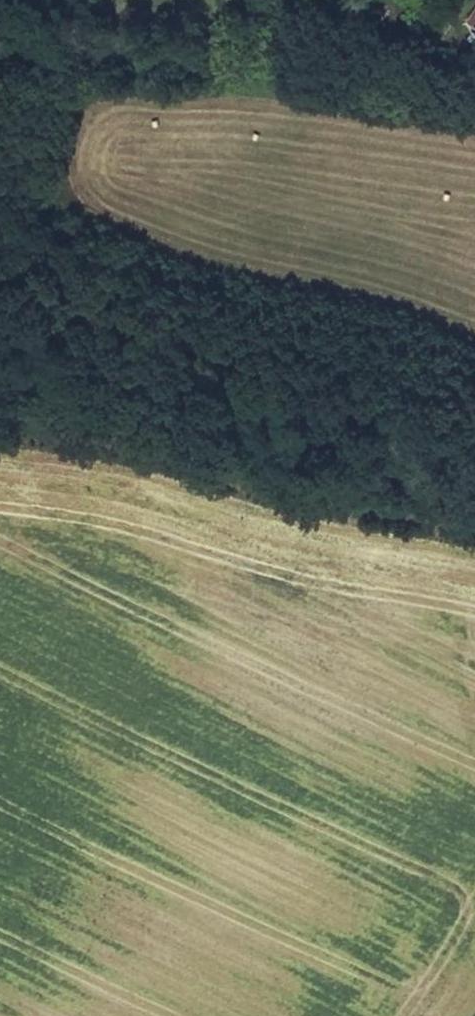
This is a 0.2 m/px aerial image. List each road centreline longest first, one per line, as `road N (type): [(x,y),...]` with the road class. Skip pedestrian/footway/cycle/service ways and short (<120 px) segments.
road 1 (track): [(0,447),(474,534)]

